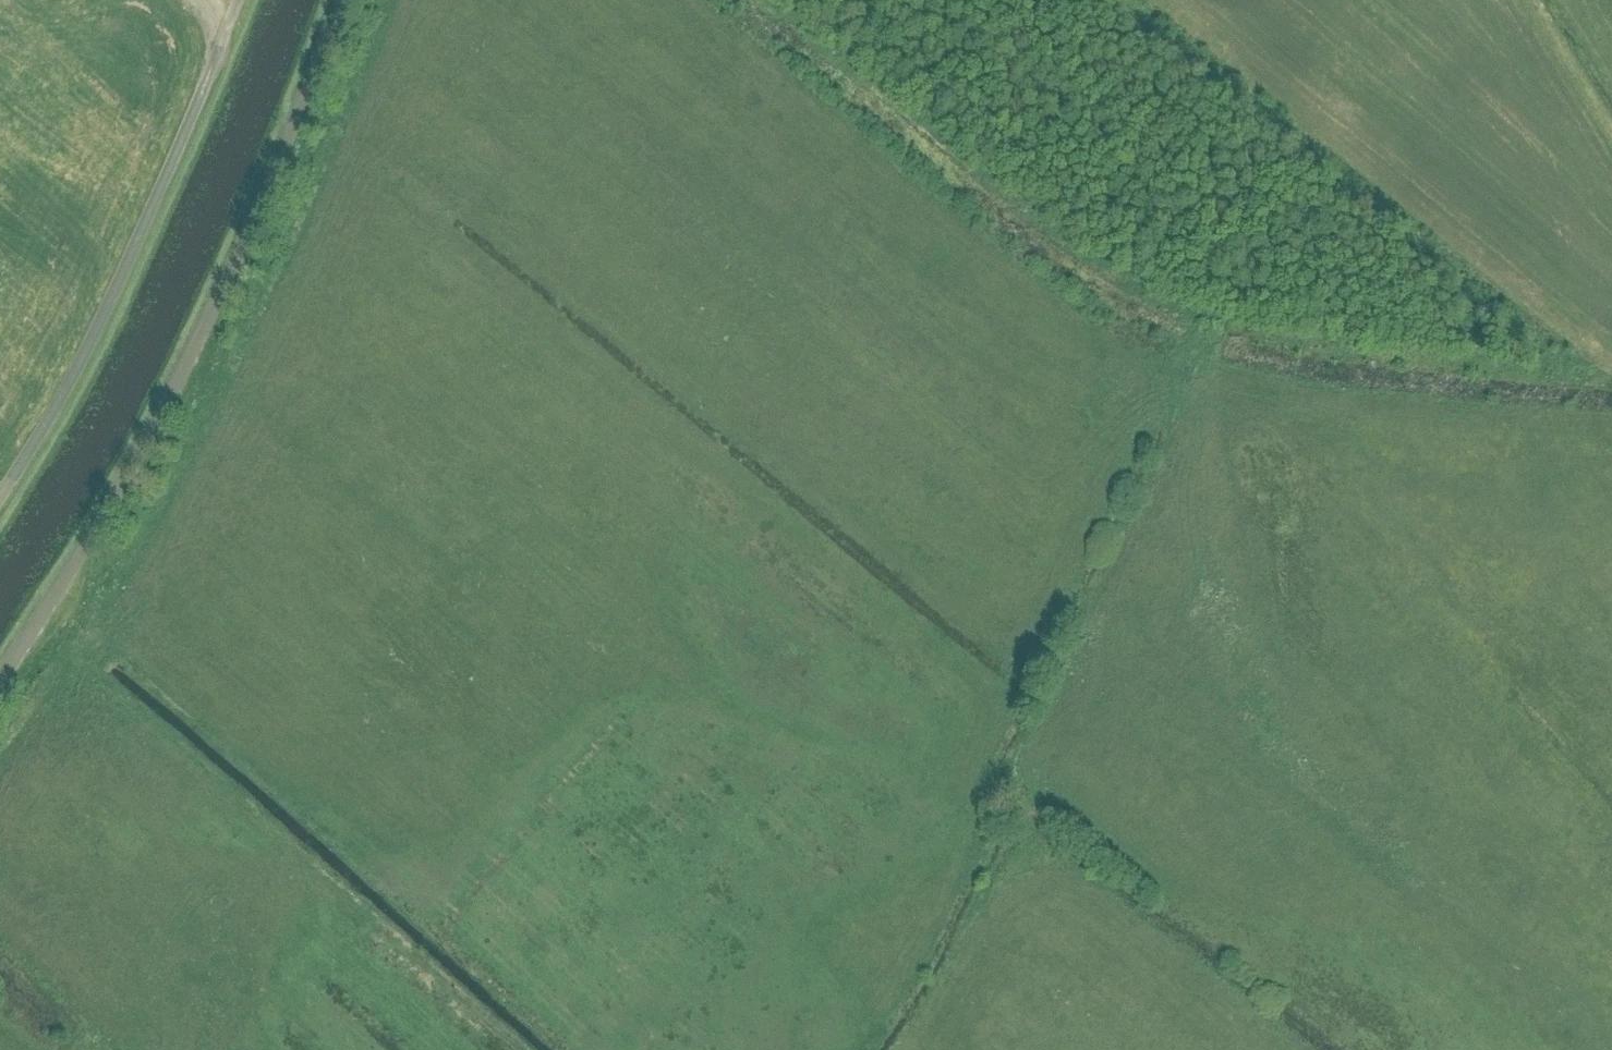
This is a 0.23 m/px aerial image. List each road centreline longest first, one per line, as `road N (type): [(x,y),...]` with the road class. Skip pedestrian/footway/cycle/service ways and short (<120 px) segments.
road 1 (unclassified): [(0,676),(186,366),(341,0)]

